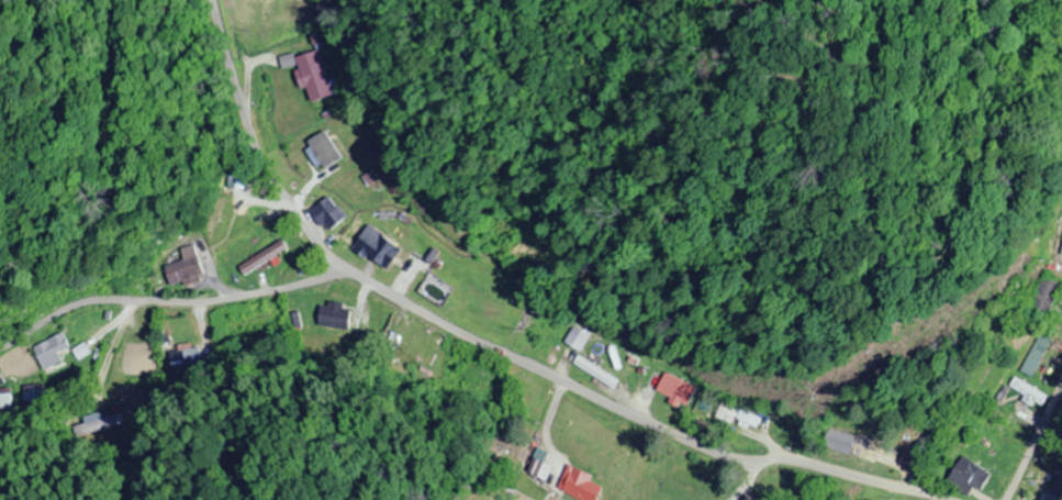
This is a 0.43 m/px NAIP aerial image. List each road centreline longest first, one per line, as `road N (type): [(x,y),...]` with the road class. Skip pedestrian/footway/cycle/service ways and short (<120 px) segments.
road 1 (residential): [(942,499),(820,467),(725,456),(477,342),(346,269),(304,230),(258,156),(209,0)]
road 2 (residential): [(336,262),(234,292),(88,298),(0,344)]
road 3 (residential): [(0,357),(82,499)]
road 4 (residential): [(1004,499),(1061,376)]

